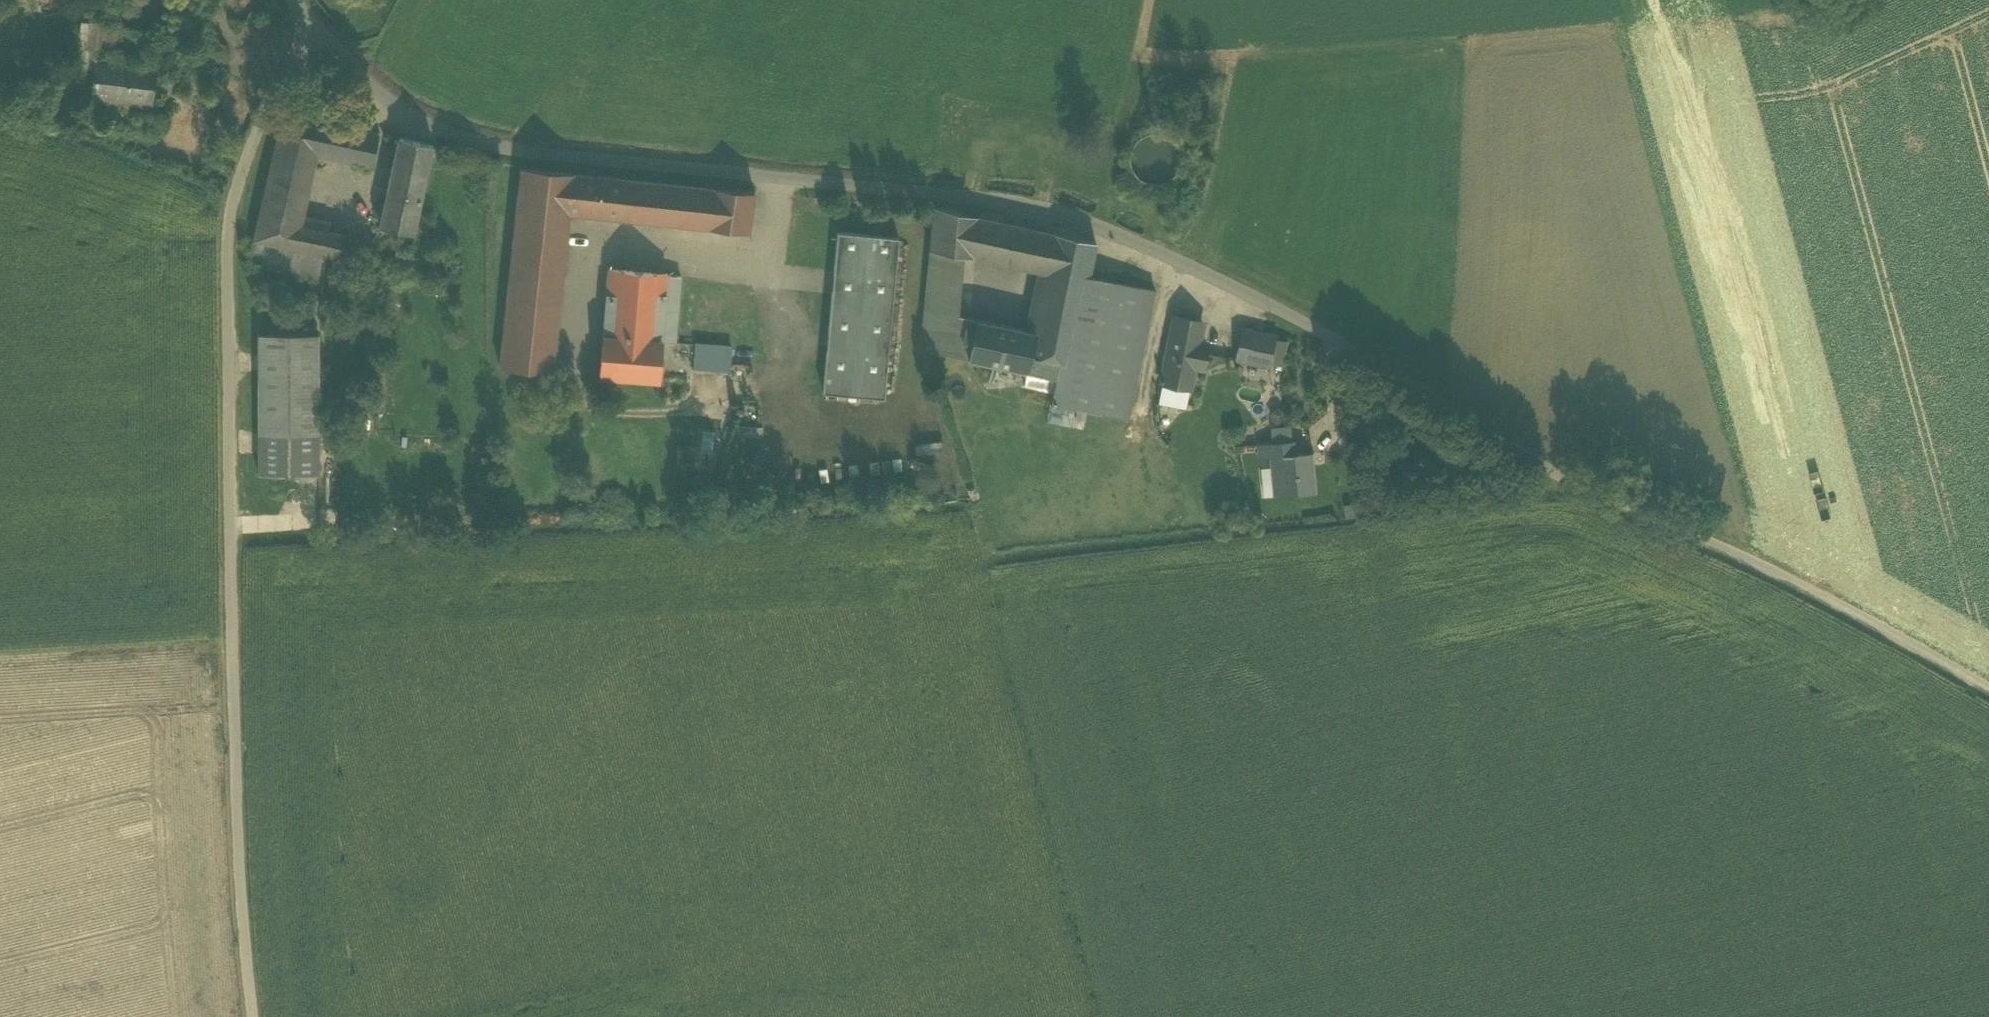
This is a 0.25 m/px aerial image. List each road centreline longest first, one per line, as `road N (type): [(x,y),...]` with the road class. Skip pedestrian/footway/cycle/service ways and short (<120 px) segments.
road 1 (unclassified): [(307,18),(387,100),(448,135),(527,152),(1045,206),(1325,333),(1577,486),(1752,562),(1988,690)]
road 2 (unclassified): [(307,18),(232,191),(233,642),(252,1016)]

